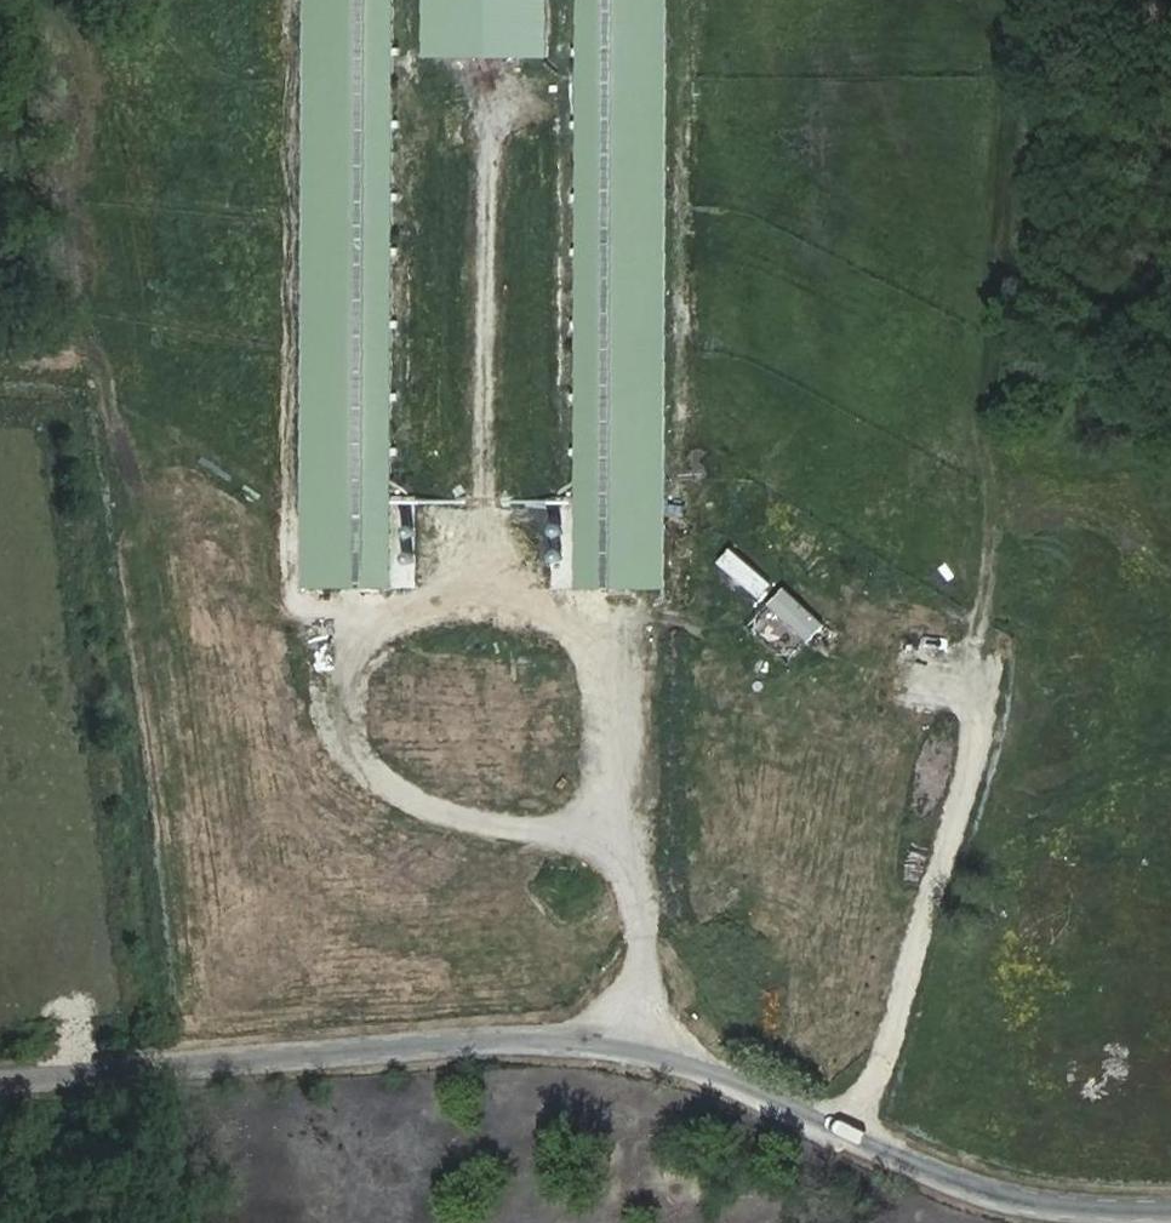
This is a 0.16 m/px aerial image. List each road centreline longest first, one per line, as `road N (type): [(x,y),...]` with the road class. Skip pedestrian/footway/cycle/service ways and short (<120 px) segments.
road 1 (unclassified): [(0,1084),(487,1043),(565,1043),(716,1074),(1012,1201),(1170,1210)]

